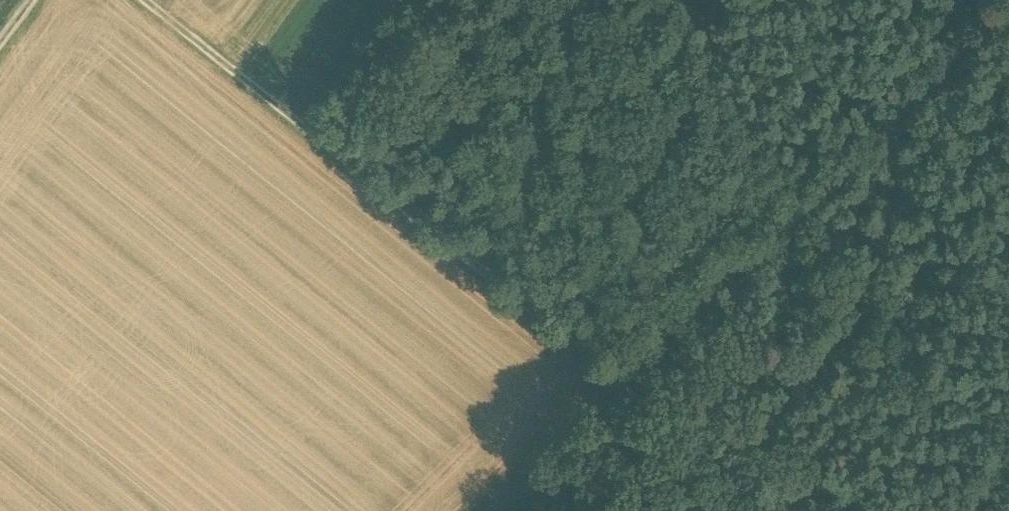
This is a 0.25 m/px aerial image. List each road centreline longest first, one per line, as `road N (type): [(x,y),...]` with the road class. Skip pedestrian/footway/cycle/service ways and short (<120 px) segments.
road 1 (track): [(142,0),(618,379)]
road 2 (track): [(618,379),(1008,26)]
road 3 (track): [(780,510),(618,379)]
road 4 (track): [(618,379),(482,510)]

